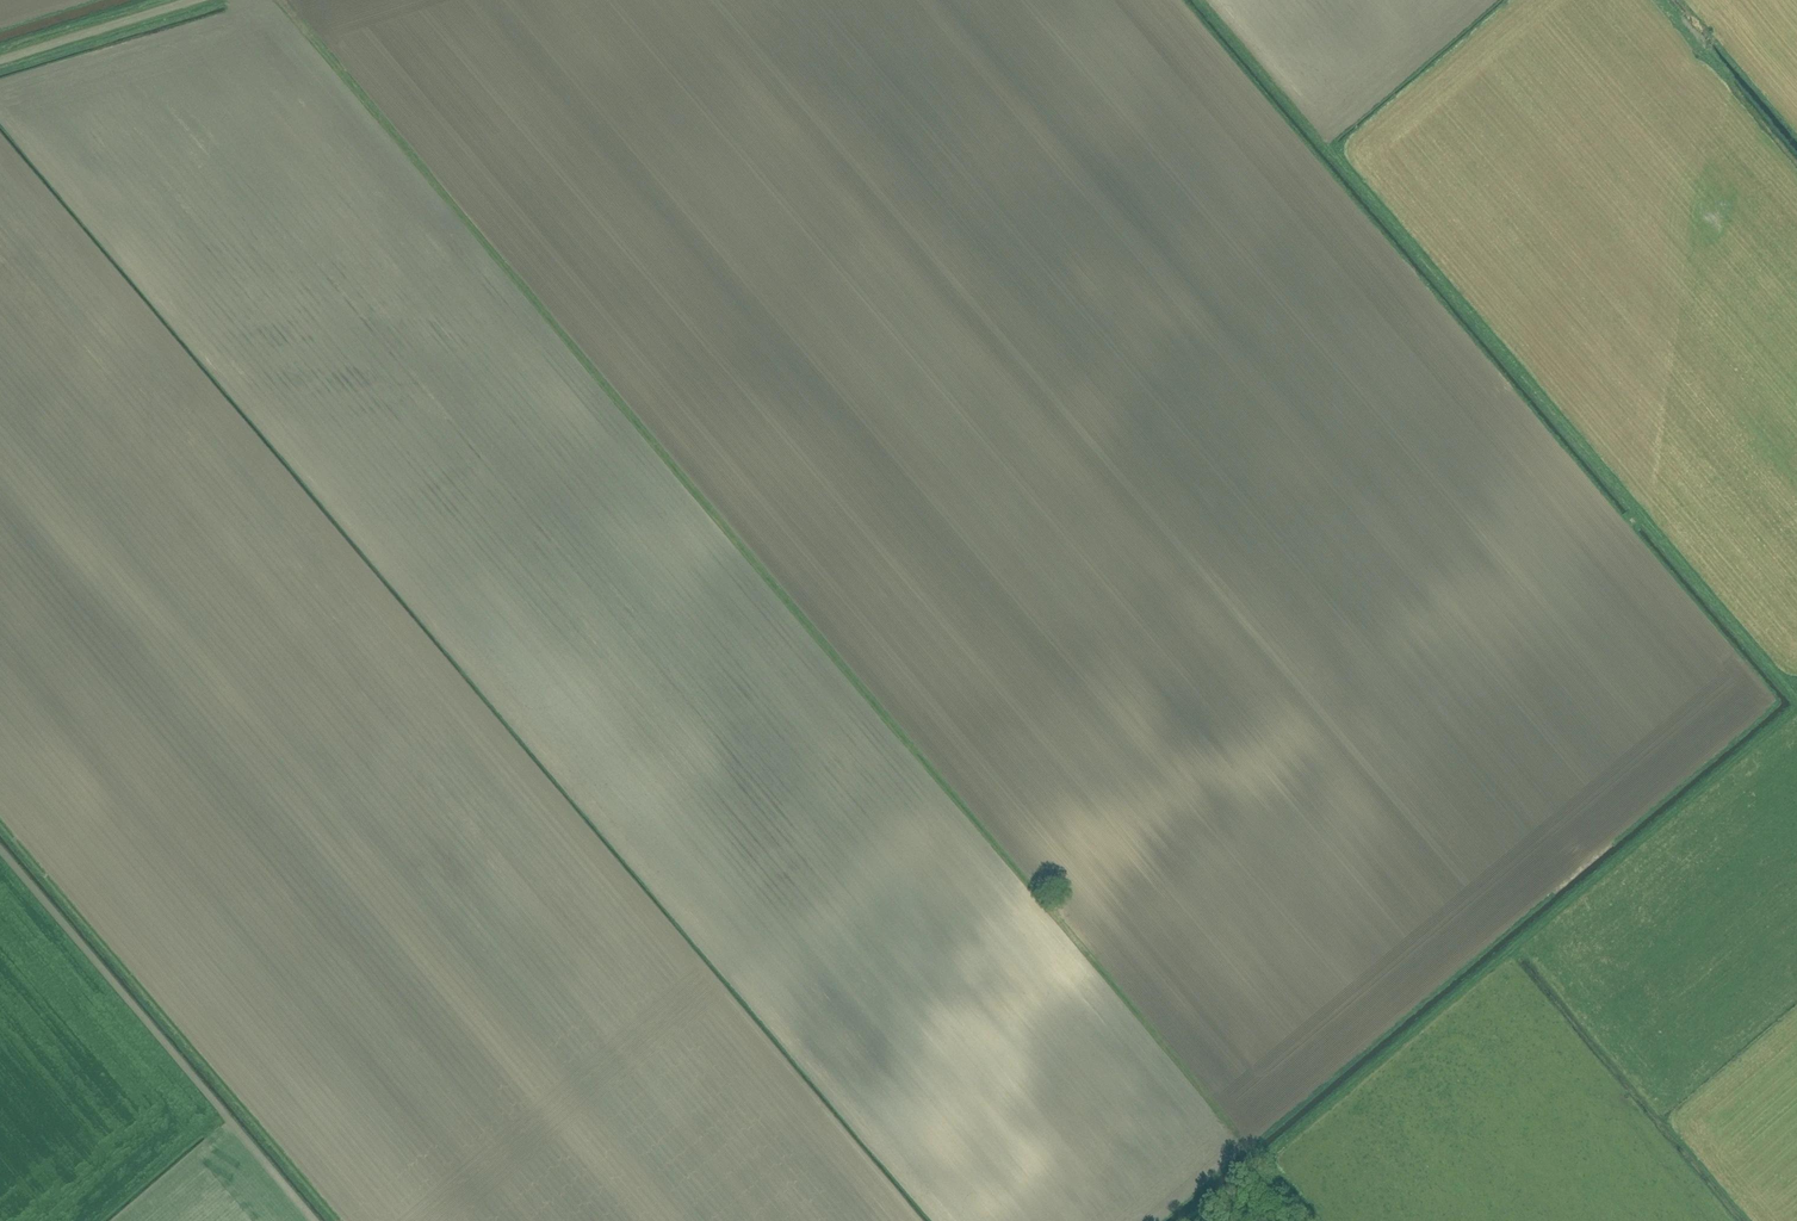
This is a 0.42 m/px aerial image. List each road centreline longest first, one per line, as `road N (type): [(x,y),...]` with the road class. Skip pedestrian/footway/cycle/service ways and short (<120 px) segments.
road 1 (track): [(1303,1220),(278,0)]
road 2 (unclassified): [(0,62),(199,0)]

